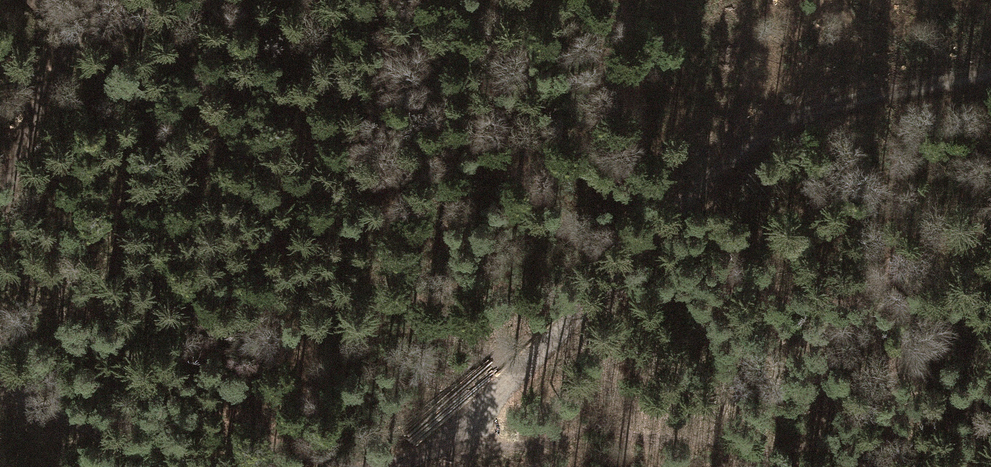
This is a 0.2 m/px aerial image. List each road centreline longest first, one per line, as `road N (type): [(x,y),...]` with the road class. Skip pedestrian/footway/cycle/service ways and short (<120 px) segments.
road 1 (track): [(637,253),(762,141),(870,101),(990,75)]
road 2 (track): [(254,466),(103,446),(14,379),(0,339)]
road 3 (track): [(0,234),(35,180),(81,35),(20,0)]
road 4 (track): [(637,253),(478,415)]
road 5 (track): [(478,415),(389,455),(293,466)]

